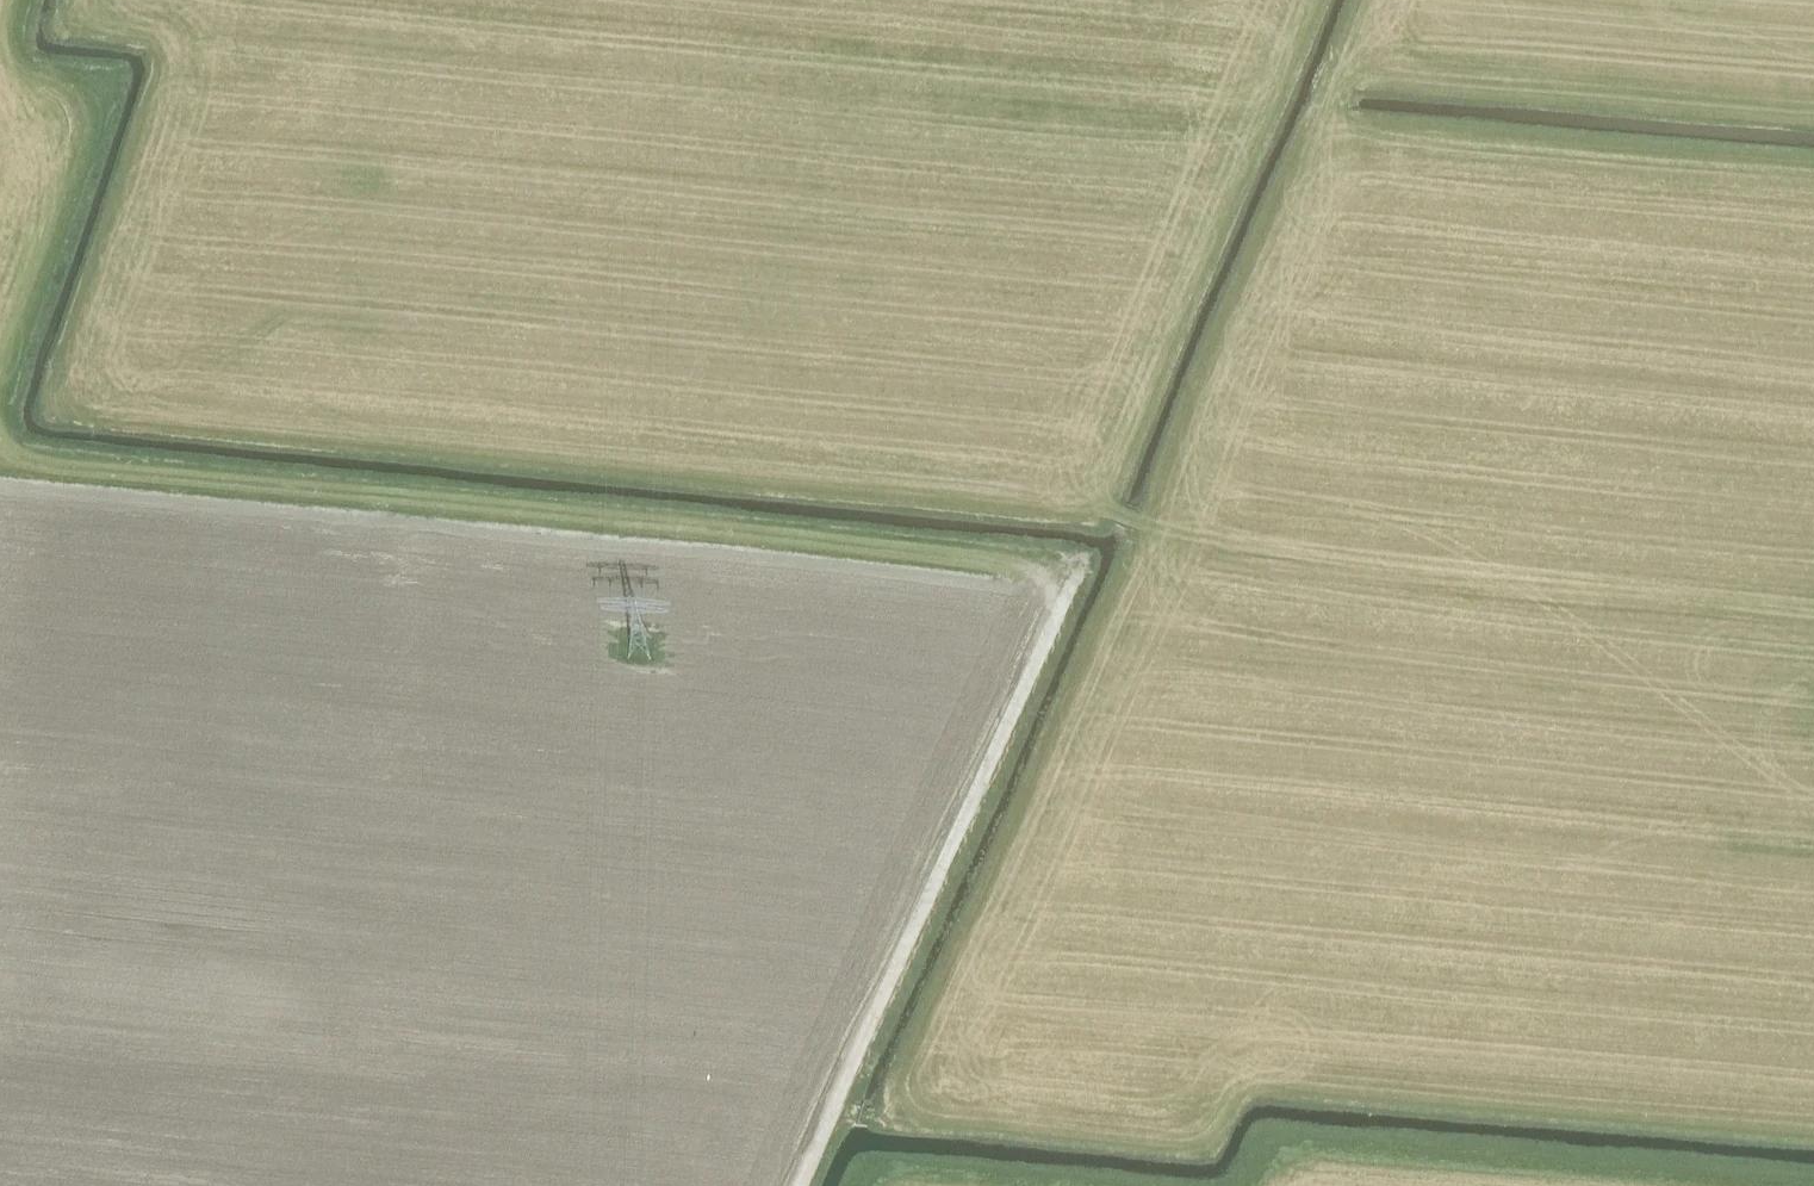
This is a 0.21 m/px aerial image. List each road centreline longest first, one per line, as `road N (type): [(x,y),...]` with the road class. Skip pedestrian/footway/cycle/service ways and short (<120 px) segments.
road 1 (track): [(1072,586),(800,1185)]

